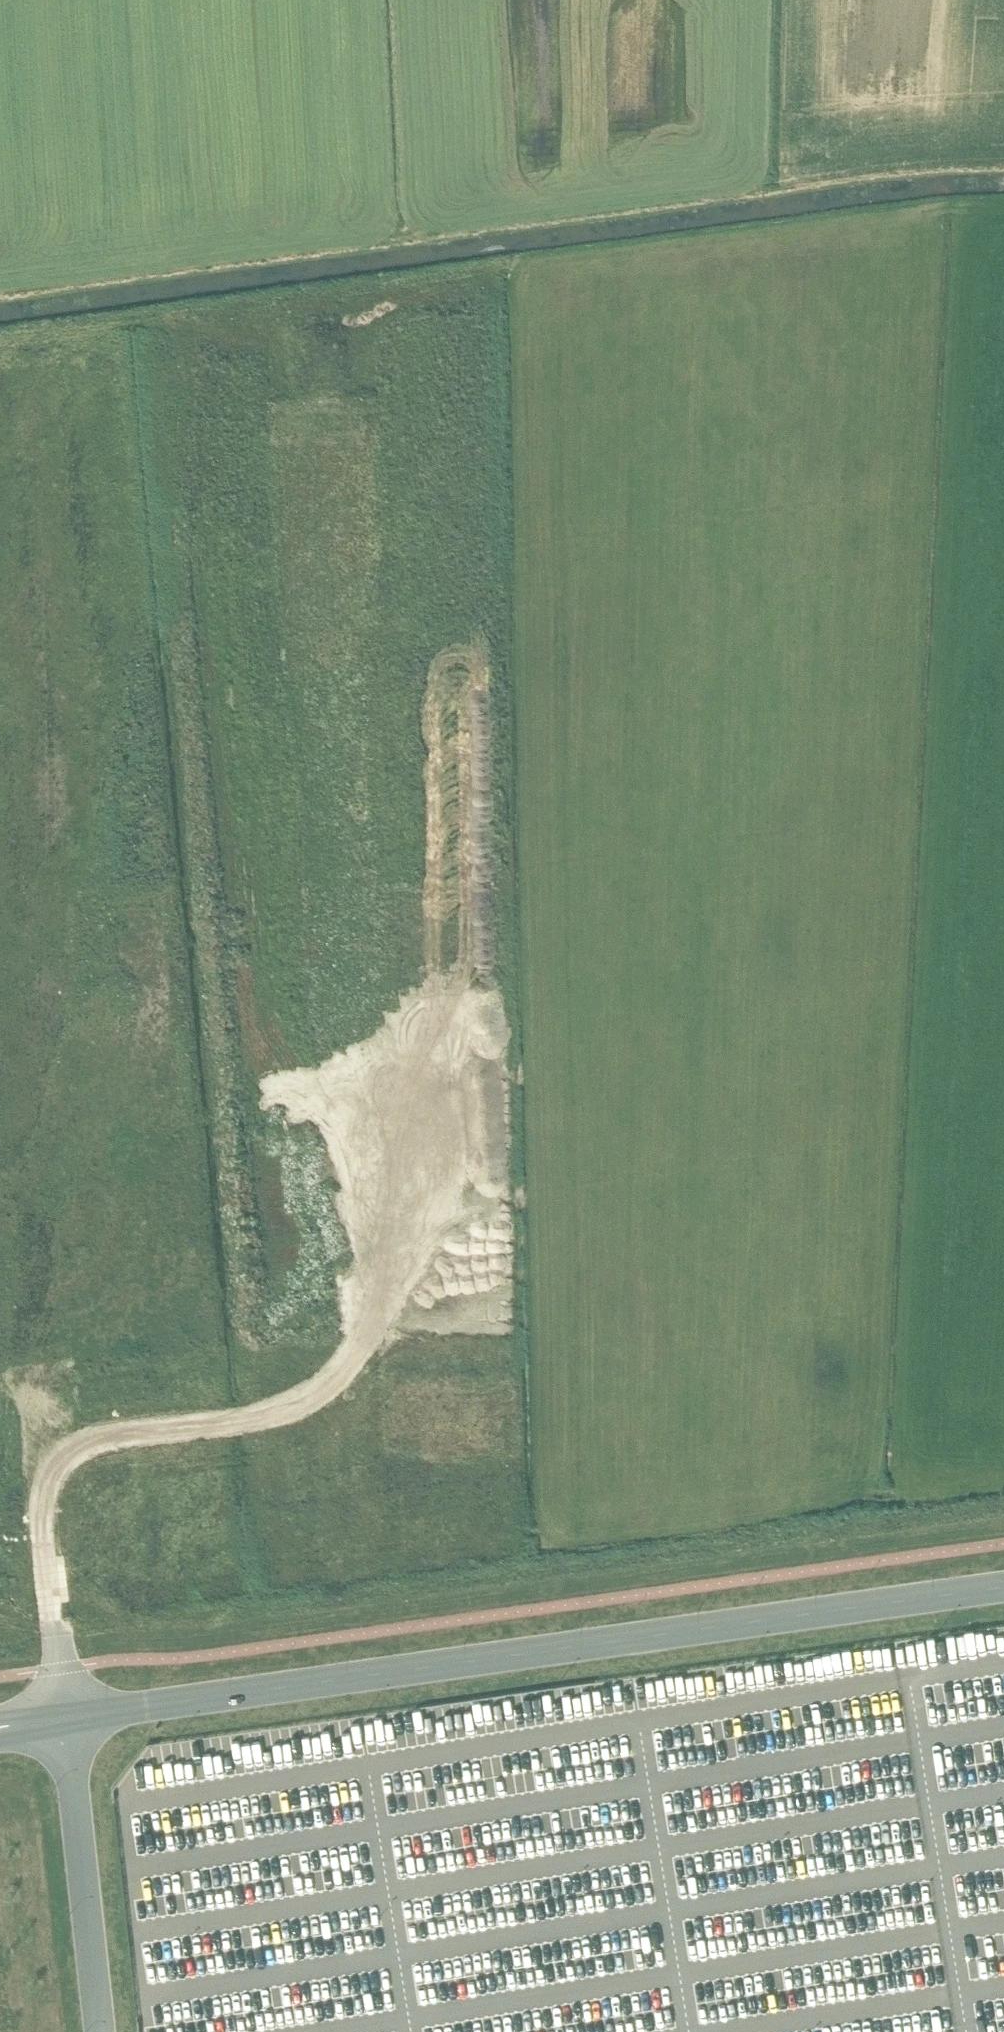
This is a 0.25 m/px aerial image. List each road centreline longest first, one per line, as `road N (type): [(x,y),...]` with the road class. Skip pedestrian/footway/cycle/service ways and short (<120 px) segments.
road 1 (unclassified): [(66,1718),(1003,1589)]
road 2 (unclassified): [(66,1718),(102,2031)]

